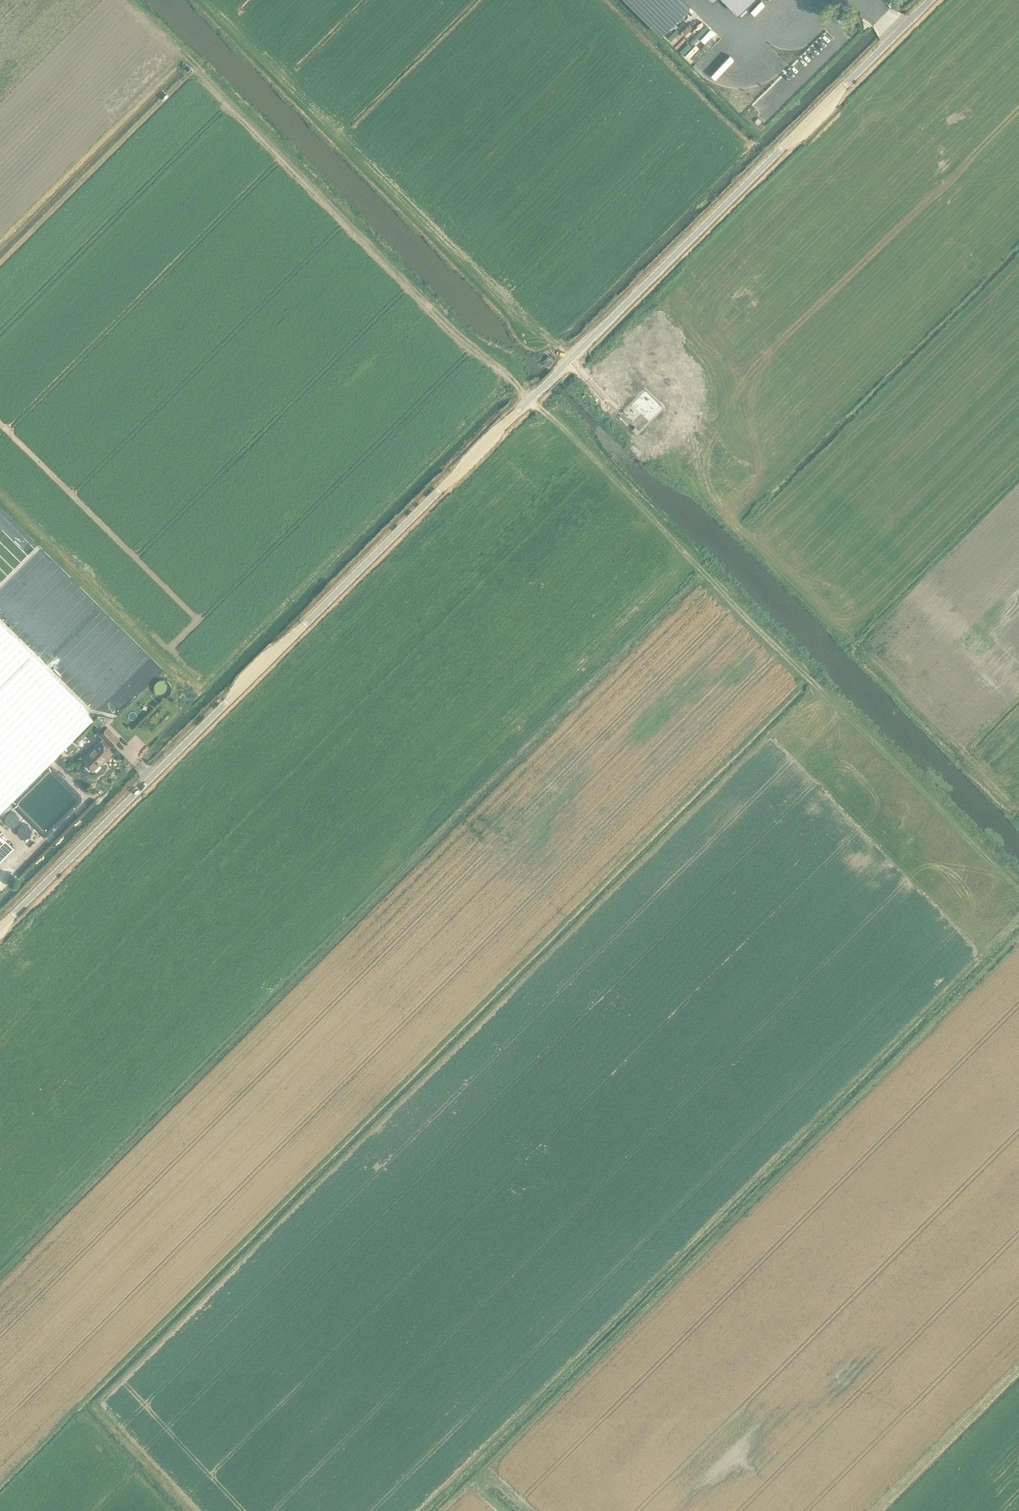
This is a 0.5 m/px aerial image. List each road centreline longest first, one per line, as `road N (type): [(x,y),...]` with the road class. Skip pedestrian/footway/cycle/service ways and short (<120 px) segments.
road 1 (unclassified): [(0,928),(929,0)]

